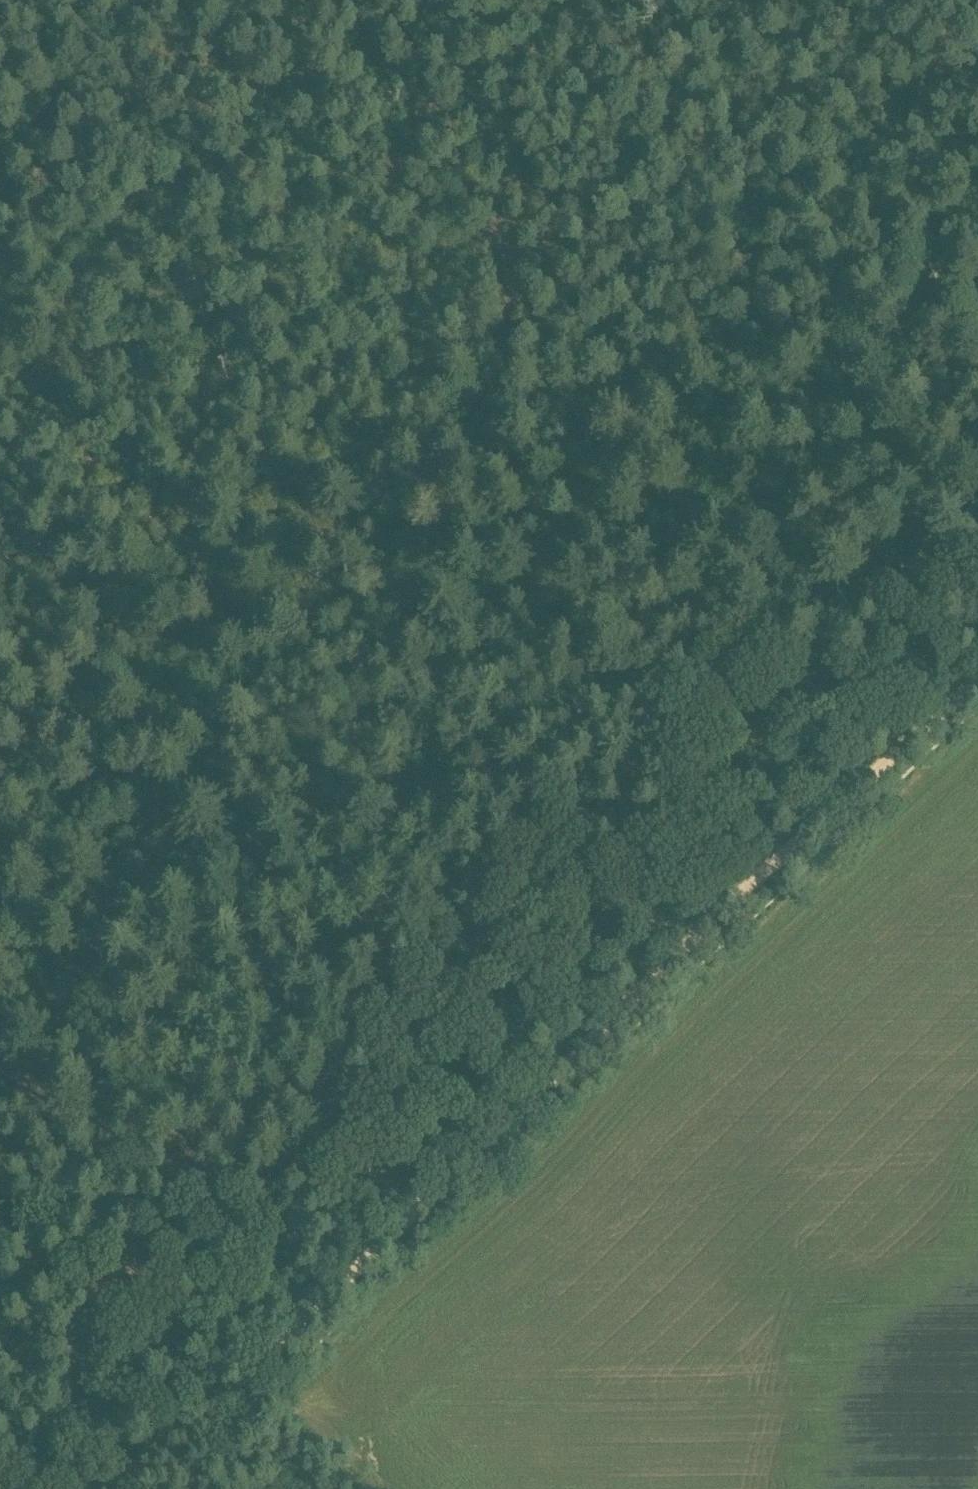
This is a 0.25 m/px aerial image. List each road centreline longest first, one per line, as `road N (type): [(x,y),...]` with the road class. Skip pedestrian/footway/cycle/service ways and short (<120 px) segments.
road 1 (track): [(125,1488),(278,1353),(766,875),(977,680)]
road 2 (track): [(977,535),(0,915)]
road 3 (track): [(942,243),(904,267),(746,304),(660,347),(0,536)]
road 4 (track): [(823,0),(829,42),(902,122),(942,243),(977,297)]
road 5 (track): [(0,165),(162,0)]

